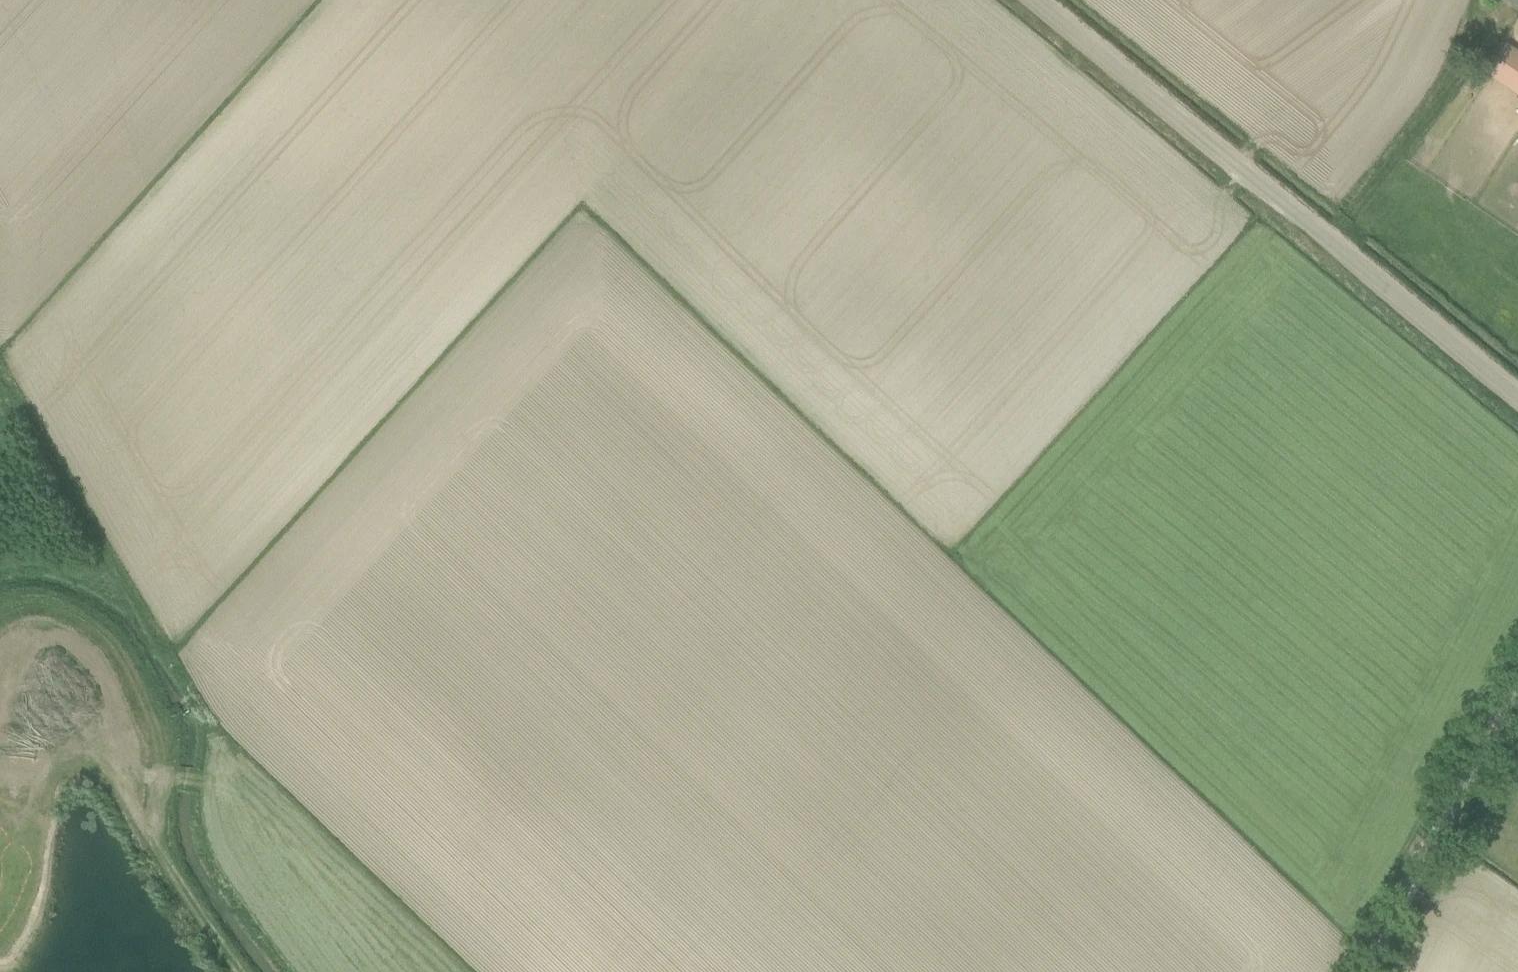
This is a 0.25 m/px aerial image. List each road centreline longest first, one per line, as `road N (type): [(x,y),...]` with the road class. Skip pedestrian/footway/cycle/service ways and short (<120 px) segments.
road 1 (unclassified): [(1517,385),(1041,0)]
road 2 (unclassified): [(1368,971),(1517,695)]

